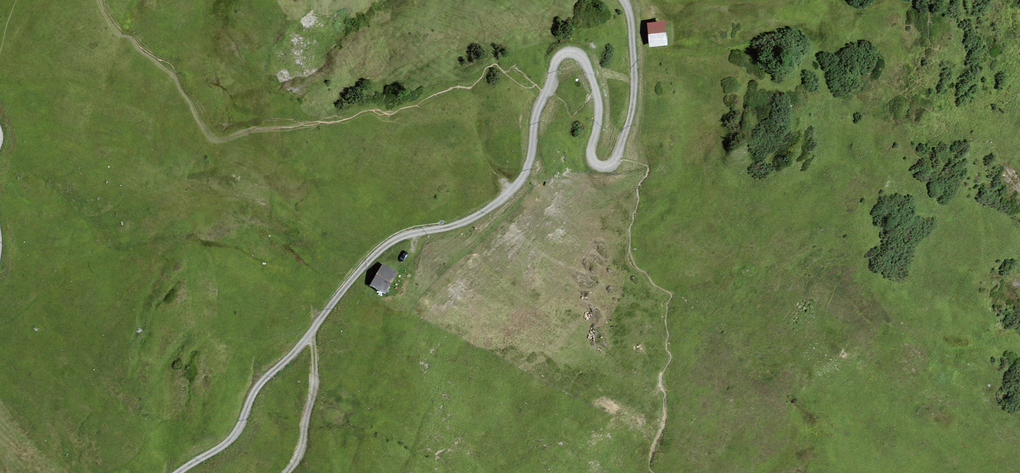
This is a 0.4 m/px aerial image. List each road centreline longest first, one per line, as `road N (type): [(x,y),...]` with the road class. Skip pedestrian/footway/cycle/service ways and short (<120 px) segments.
road 1 (track): [(598,89),(583,54),(571,49),(559,57),(526,174),(484,211),(400,234),(380,251),(300,352),(254,393),(241,428),(176,472)]
road 2 (track): [(628,0),(639,68),(622,154)]
road 3 (track): [(314,330),(314,401),(304,449),(287,472)]

